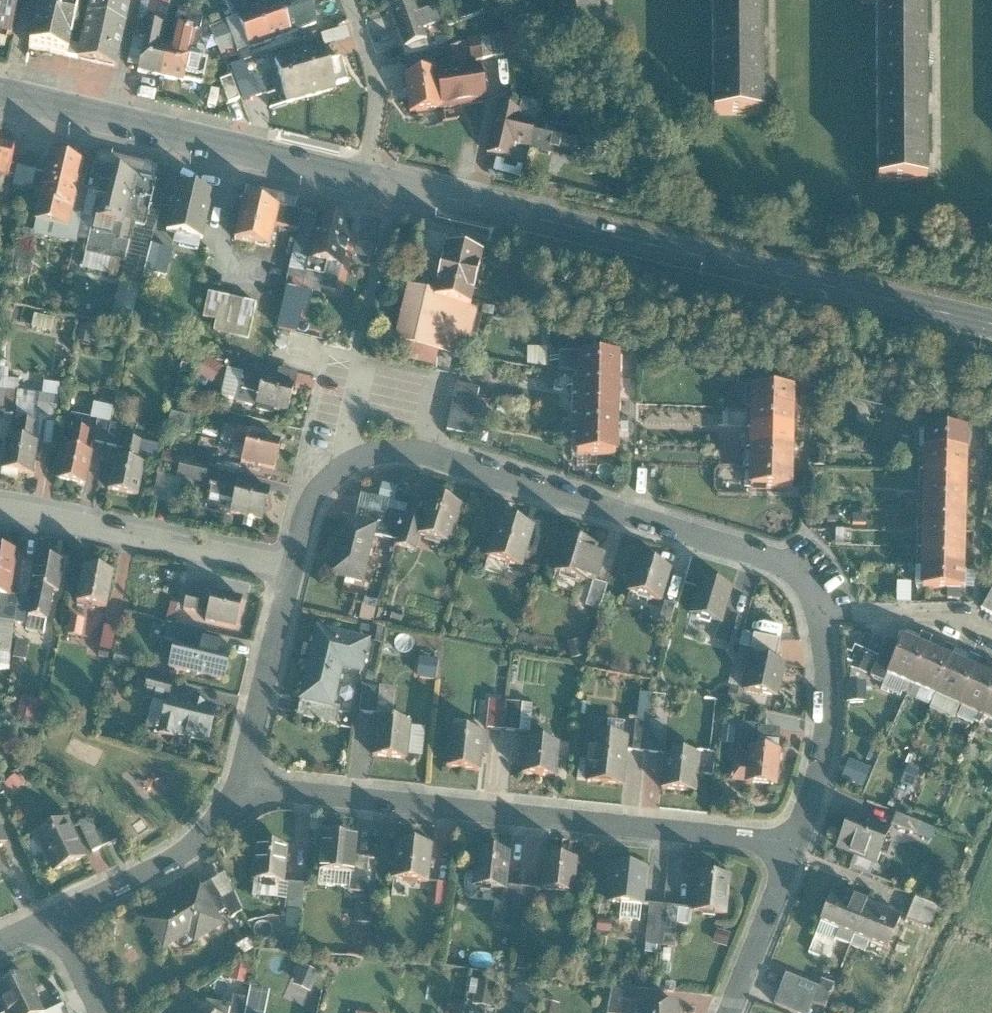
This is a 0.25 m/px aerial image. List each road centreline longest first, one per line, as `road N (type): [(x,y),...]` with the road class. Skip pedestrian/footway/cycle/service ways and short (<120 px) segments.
road 1 (secondary): [(362,179),(991,325)]
road 2 (residential): [(294,570),(311,506),(327,482),(370,454),(397,452),(751,551),(795,571),(821,617)]
road 3 (residential): [(243,785),(793,843)]
road 4 (secondary): [(0,92),(362,179)]
road 5 (residential): [(0,508),(294,570)]
road 6 (residential): [(54,915),(170,862),(210,833),(243,785)]
road 7 (residential): [(821,617),(828,710),(793,843)]
road 8 (residential): [(243,785),(294,570)]
road 9 (residential): [(362,179),(377,90),(345,0)]
road 10 (residential): [(793,843),(723,1012)]
road 11 (residential): [(991,640),(944,616),(821,617)]

